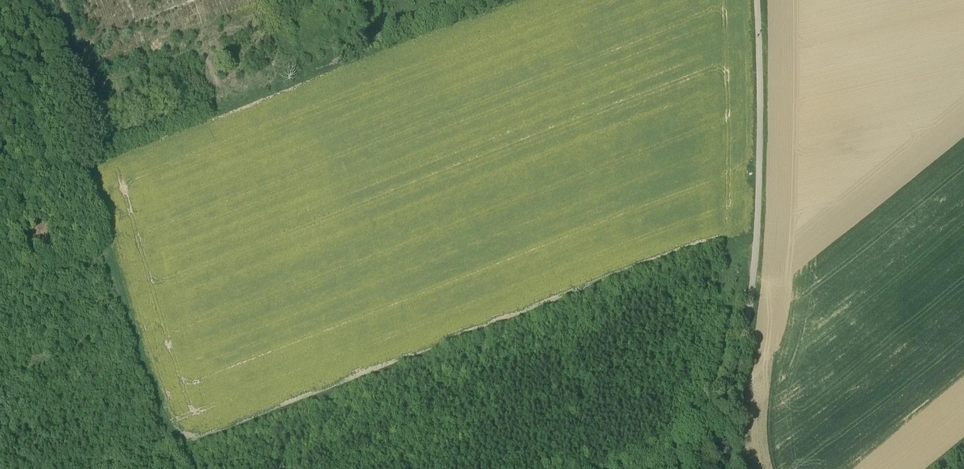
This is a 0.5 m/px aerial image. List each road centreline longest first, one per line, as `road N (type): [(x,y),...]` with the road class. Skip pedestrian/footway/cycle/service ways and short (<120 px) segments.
road 1 (track): [(726,468),(757,224),(756,0)]

